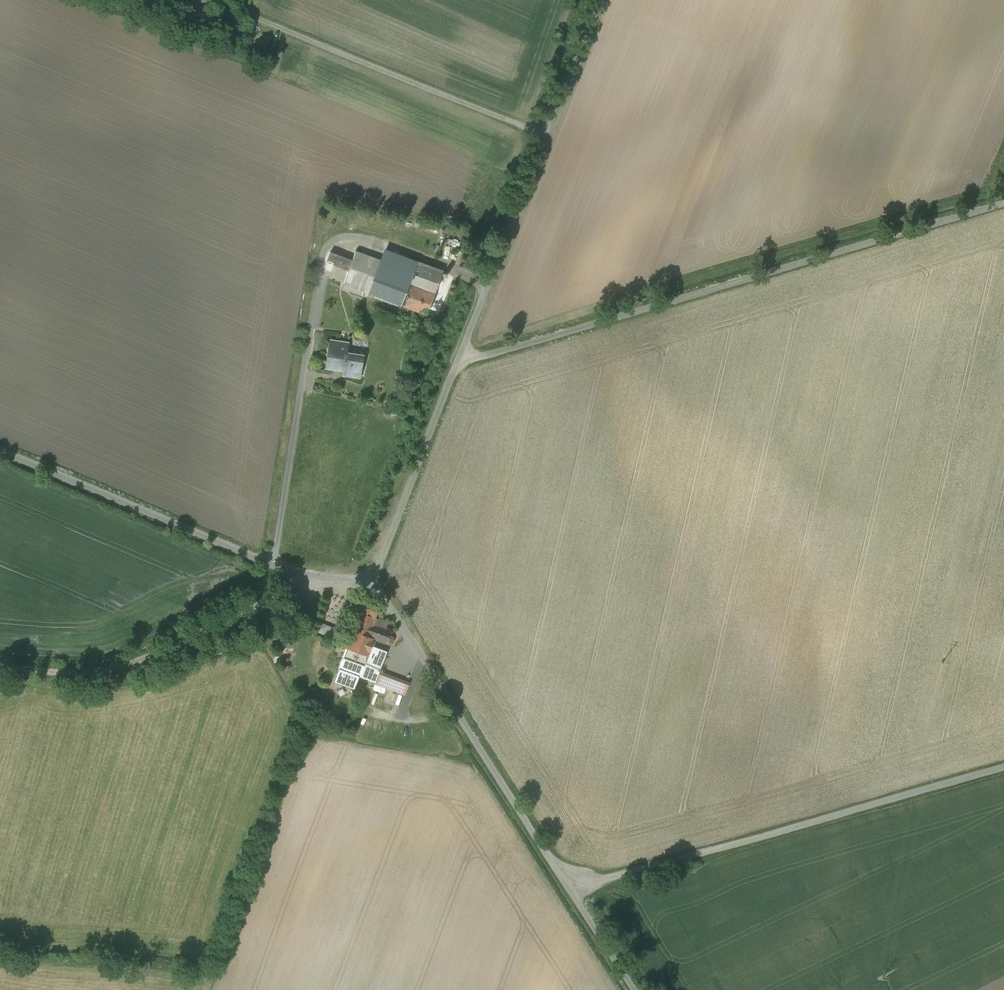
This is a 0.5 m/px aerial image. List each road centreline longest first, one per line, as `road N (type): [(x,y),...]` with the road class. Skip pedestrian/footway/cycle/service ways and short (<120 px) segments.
road 1 (unclassified): [(458,363),(1003,201)]
road 2 (unclassified): [(370,578),(634,989)]
road 3 (track): [(1003,766),(573,893)]
road 4 (unclassified): [(370,578),(304,579),(0,445)]
road 5 (unclassified): [(596,0),(458,363)]
road 6 (track): [(304,579),(111,668),(0,666)]
road 7 (unclassified): [(458,363),(370,578)]

